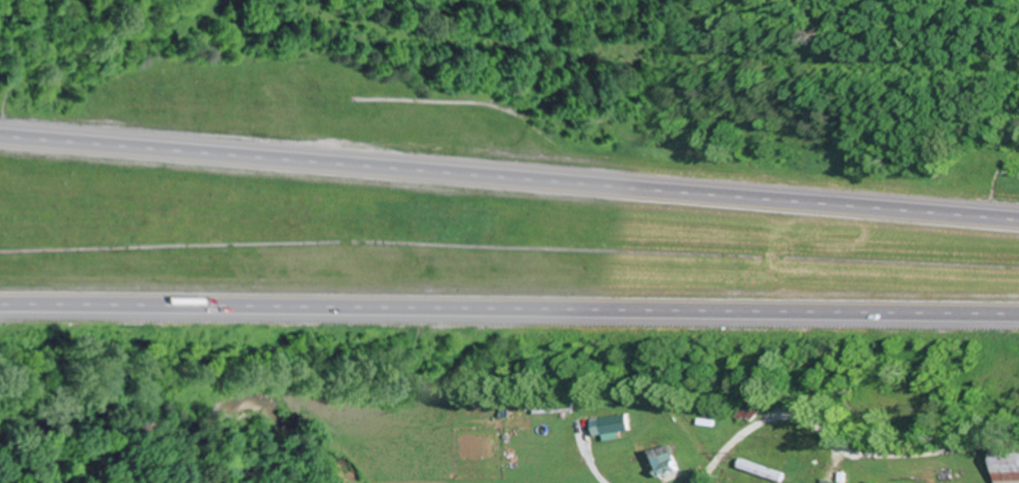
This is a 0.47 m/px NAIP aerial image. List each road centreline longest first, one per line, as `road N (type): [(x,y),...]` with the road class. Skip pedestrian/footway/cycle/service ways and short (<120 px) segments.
road 1 (motorway): [(1018,217),(0,134)]
road 2 (motorway): [(0,310),(1018,320)]
road 3 (residential): [(702,482),(728,446),(782,413),(863,455),(945,456),(1018,443)]

